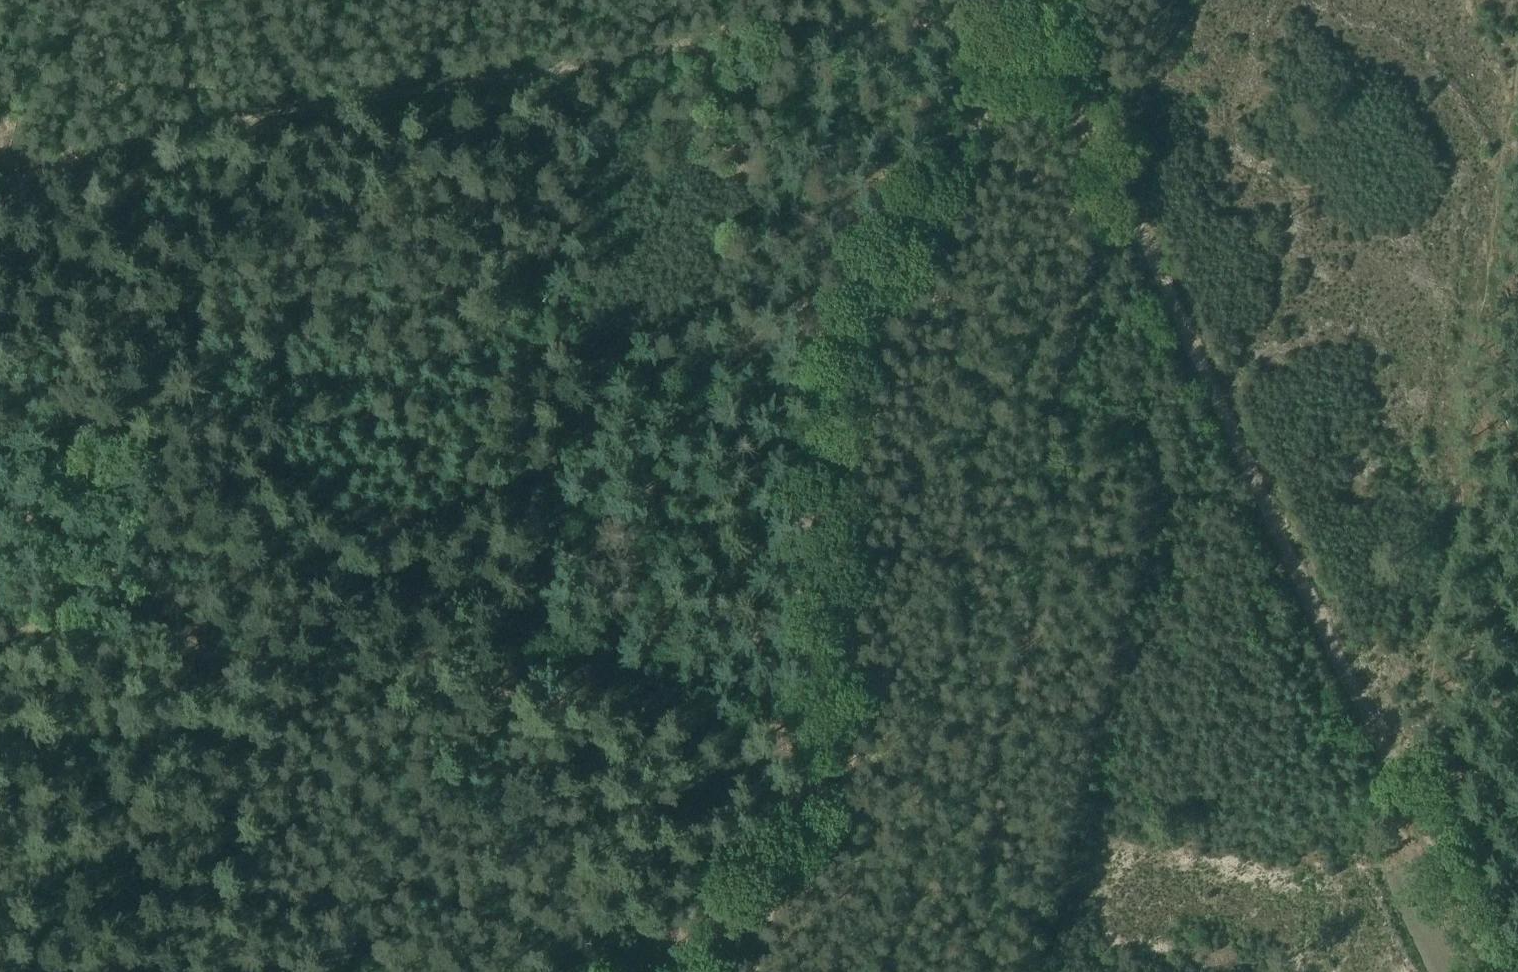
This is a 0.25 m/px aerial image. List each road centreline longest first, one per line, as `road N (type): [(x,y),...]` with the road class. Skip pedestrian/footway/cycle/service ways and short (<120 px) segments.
road 1 (track): [(613,971),(700,891),(753,816),(796,669),(803,473),(846,320),(953,139),(1051,0)]
road 2 (track): [(1475,971),(1036,26)]

